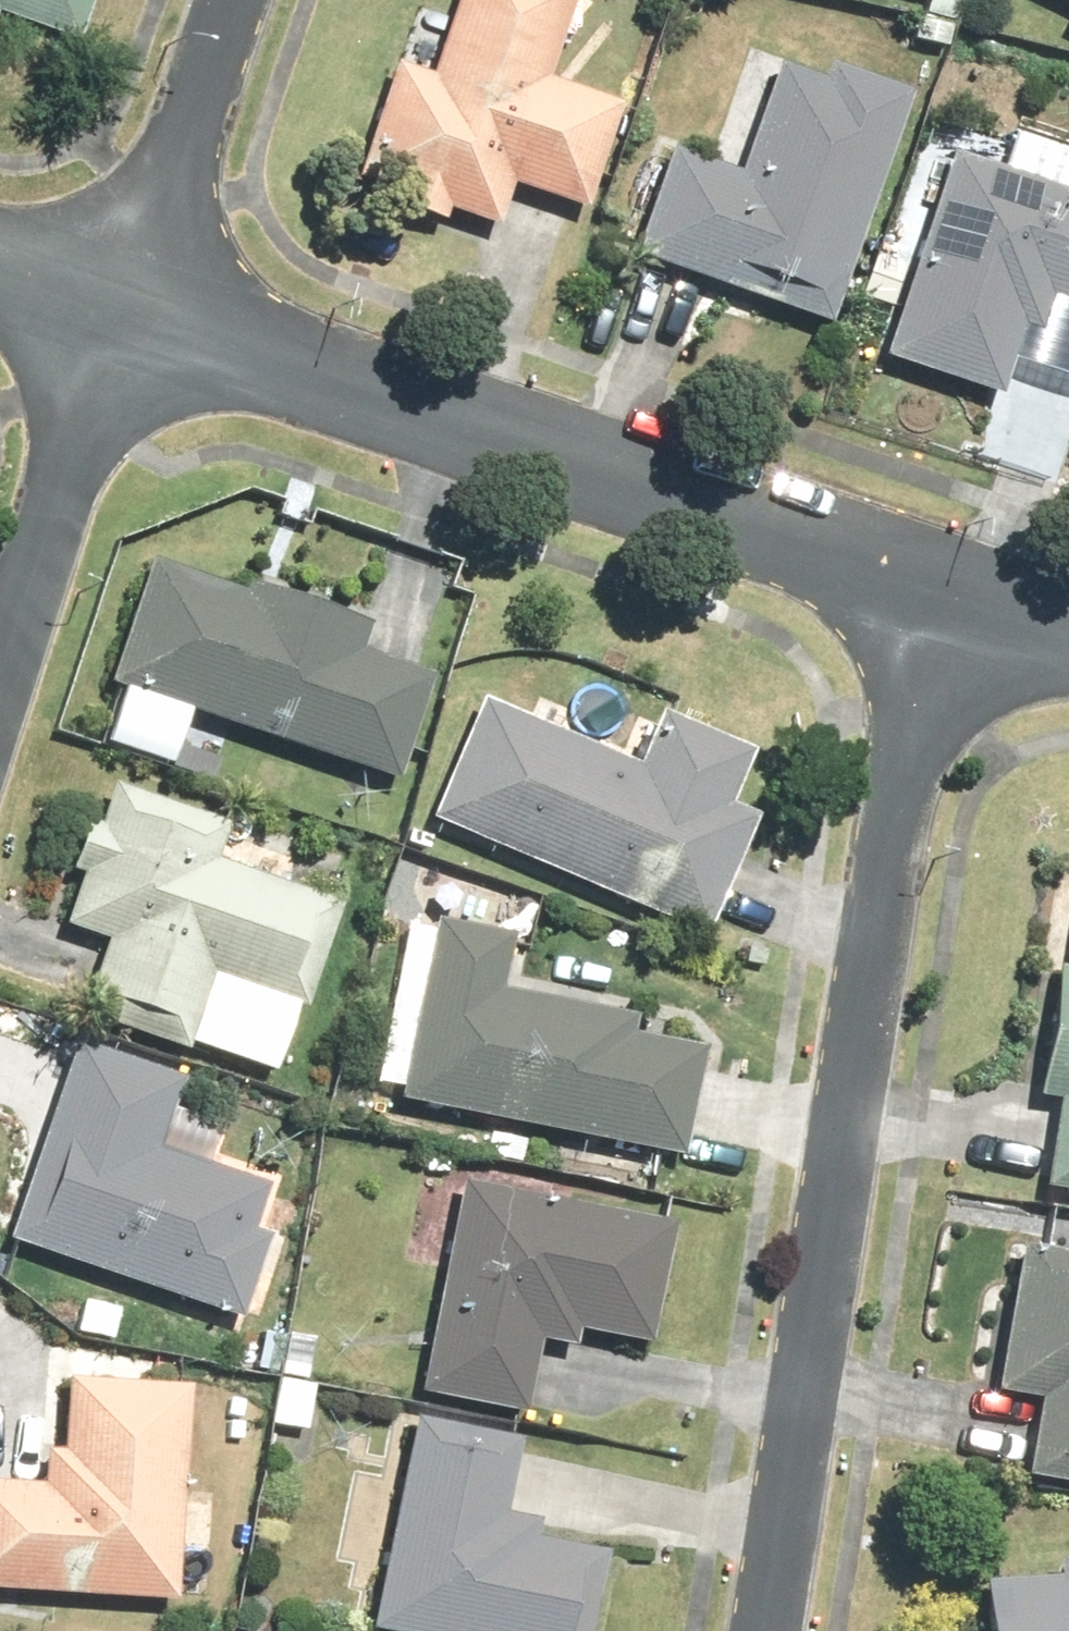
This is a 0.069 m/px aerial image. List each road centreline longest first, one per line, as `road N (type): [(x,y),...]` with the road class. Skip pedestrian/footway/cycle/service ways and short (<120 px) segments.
road 1 (residential): [(768,1630),(935,590)]
road 2 (residential): [(935,590),(148,286)]
road 3 (residential): [(0,723),(148,286)]
road 4 (residential): [(244,0),(148,286)]
road 5 (residential): [(148,286),(0,238)]
road 6 (residential): [(1068,627),(935,590)]

